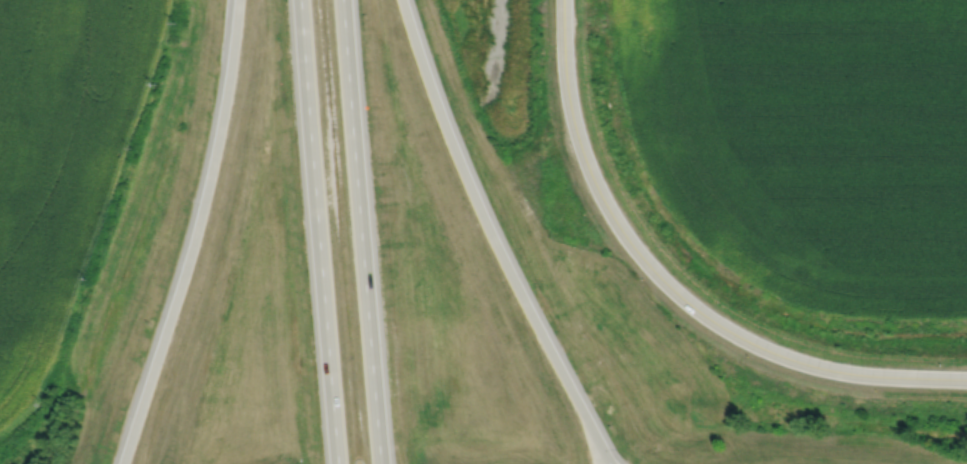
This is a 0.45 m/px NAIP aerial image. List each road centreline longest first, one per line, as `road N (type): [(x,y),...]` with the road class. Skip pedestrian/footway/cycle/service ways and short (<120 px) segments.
road 1 (residential): [(564,0),(568,89),(586,160),(617,223),(678,293),(747,340),(819,367),(966,379)]
road 2 (motorway): [(607,463),(481,212),(402,0)]
road 3 (motorway): [(239,0),(206,197),(123,463)]
road 4 (motorway): [(301,0),(338,463)]
road 5 (motorway): [(380,463),(343,0)]

